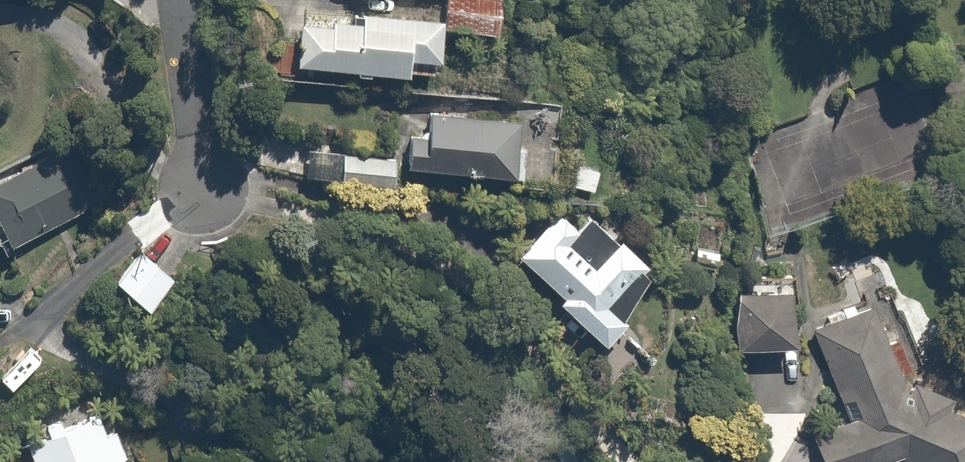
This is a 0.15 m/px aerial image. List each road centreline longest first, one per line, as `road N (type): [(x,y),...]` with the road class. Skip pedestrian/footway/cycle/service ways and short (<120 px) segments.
road 1 (residential): [(178,0),(201,189)]

